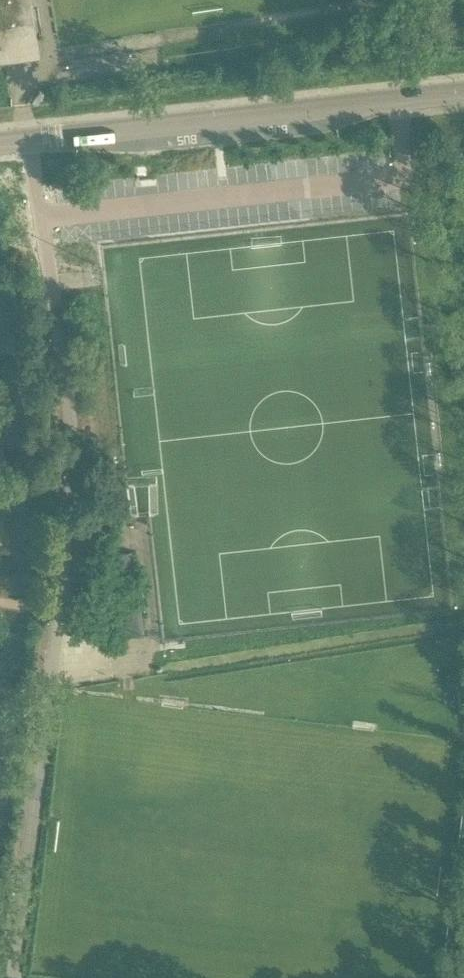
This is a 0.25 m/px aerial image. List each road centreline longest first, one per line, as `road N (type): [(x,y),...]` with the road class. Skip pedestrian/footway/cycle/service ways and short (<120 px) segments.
road 1 (unclassified): [(10,977),(61,614),(70,404),(26,142)]
road 2 (residential): [(26,142),(463,98)]

